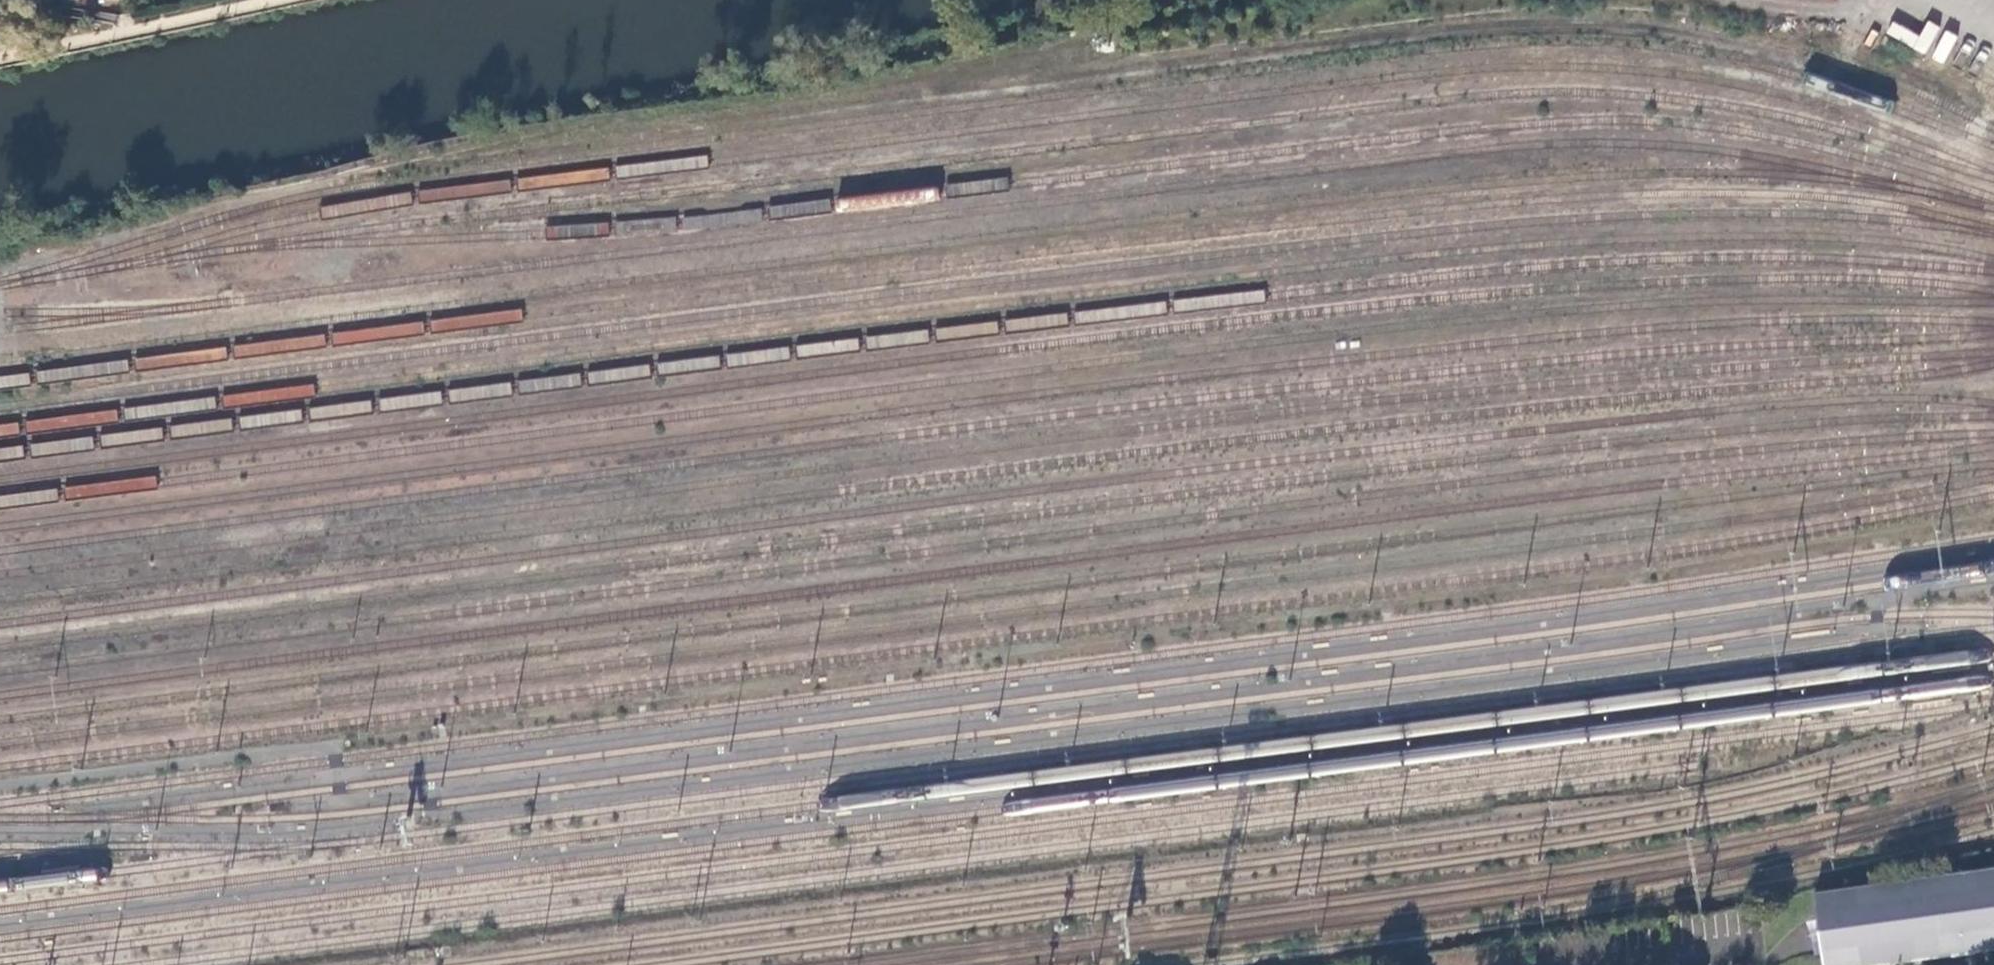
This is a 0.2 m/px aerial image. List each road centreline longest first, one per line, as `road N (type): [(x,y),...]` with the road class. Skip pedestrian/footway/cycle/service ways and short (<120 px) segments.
road 1 (track): [(0,265),(449,155),(586,126),(872,87),(1246,0)]

